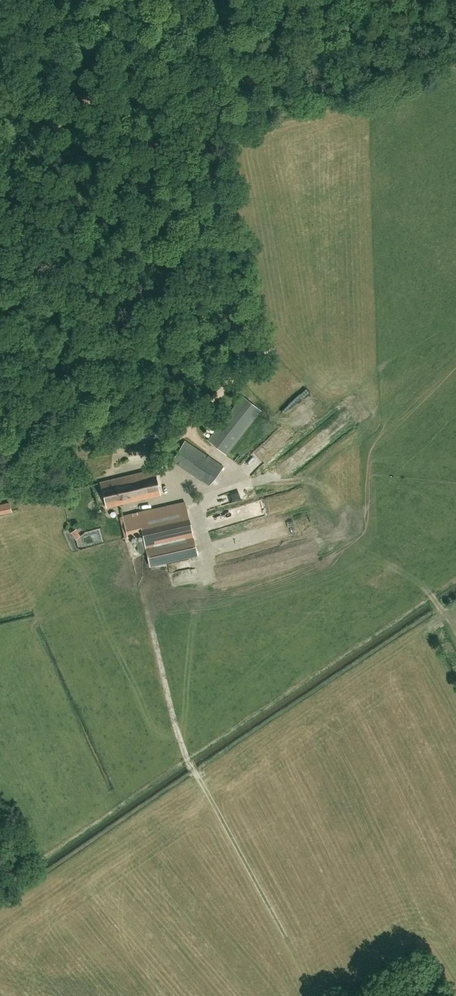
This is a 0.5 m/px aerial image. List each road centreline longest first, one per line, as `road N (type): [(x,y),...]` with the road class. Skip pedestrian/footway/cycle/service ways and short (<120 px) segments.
road 1 (track): [(203,137),(242,359),(235,377),(187,426)]
road 2 (track): [(203,137),(178,0)]

